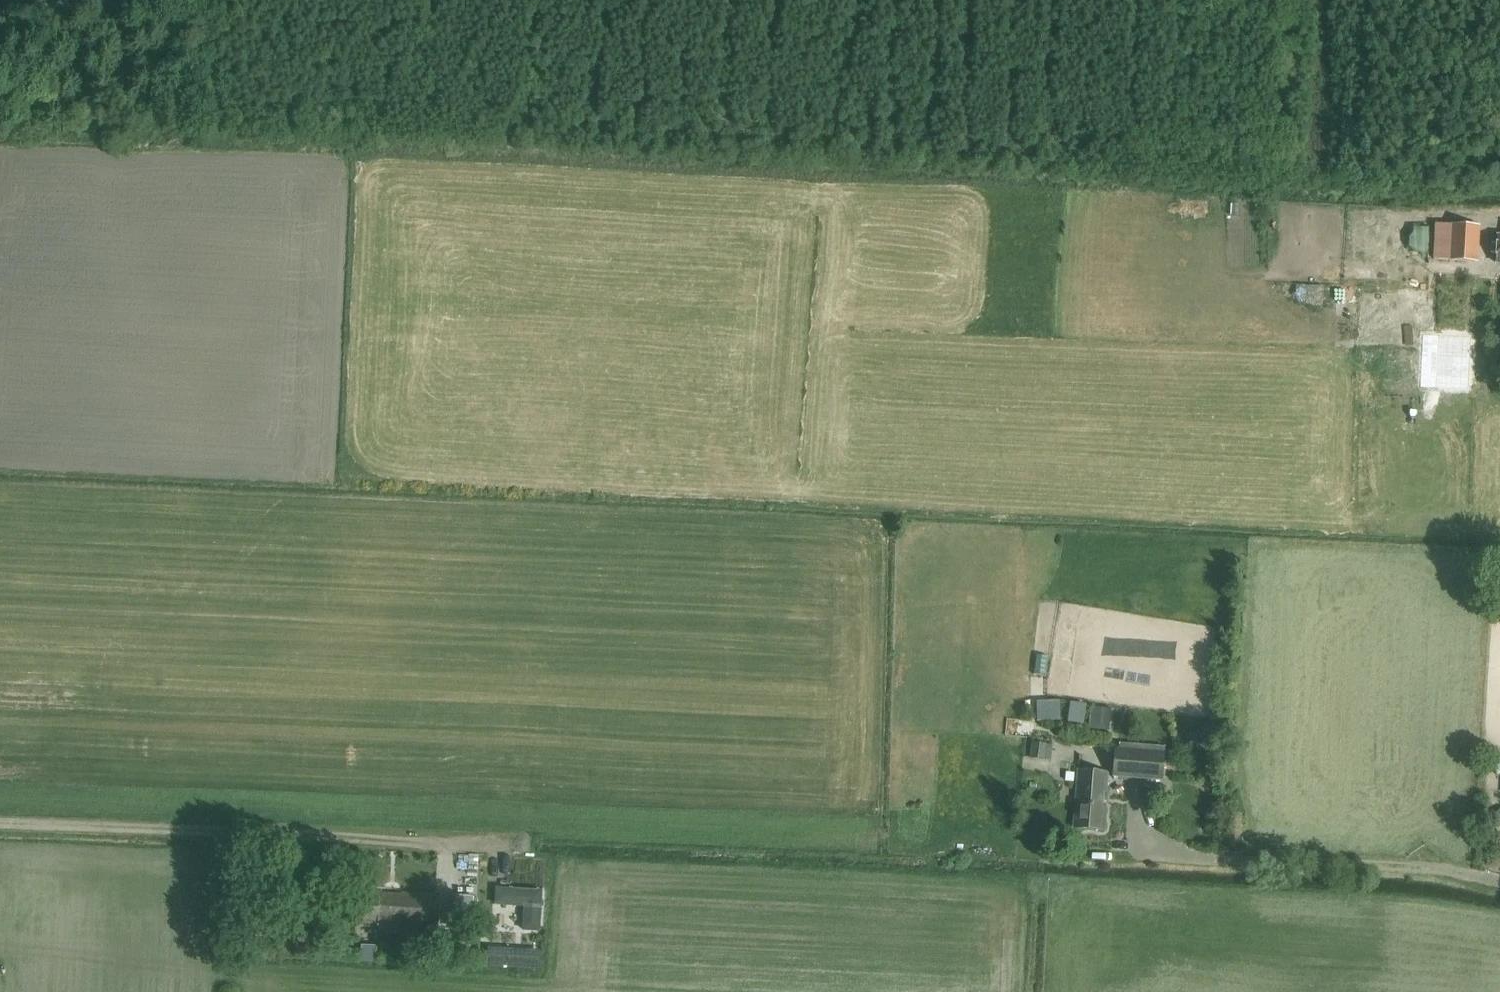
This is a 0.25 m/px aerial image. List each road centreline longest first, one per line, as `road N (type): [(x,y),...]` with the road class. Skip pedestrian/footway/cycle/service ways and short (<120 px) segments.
road 1 (track): [(0,828),(435,845)]

